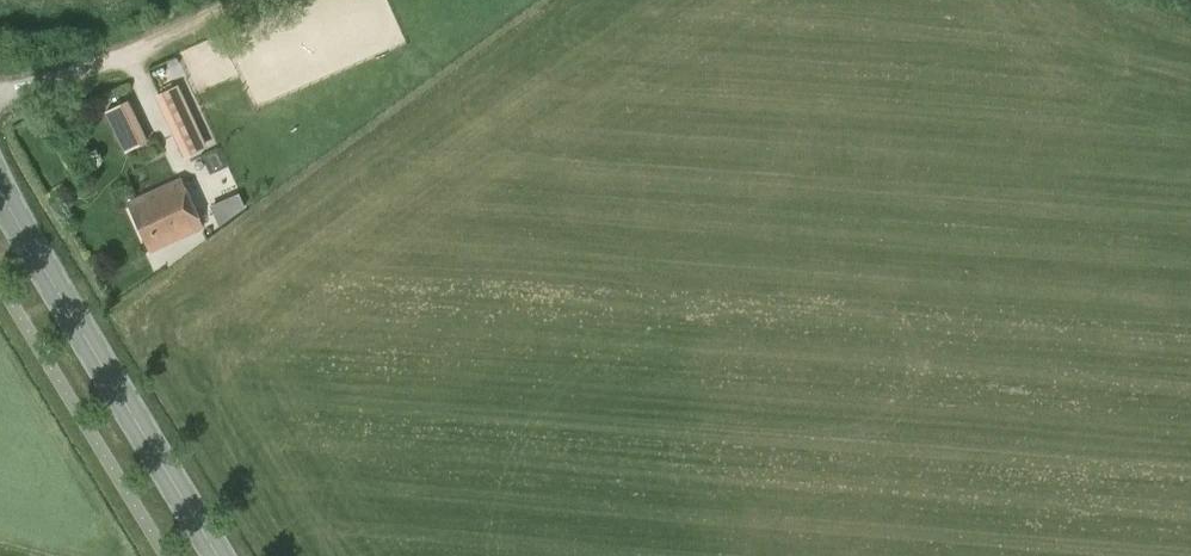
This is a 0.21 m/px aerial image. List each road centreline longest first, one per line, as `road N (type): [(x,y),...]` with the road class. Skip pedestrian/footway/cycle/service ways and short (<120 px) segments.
road 1 (secondary): [(220,555),(0,180)]
road 2 (track): [(249,0),(0,95)]

